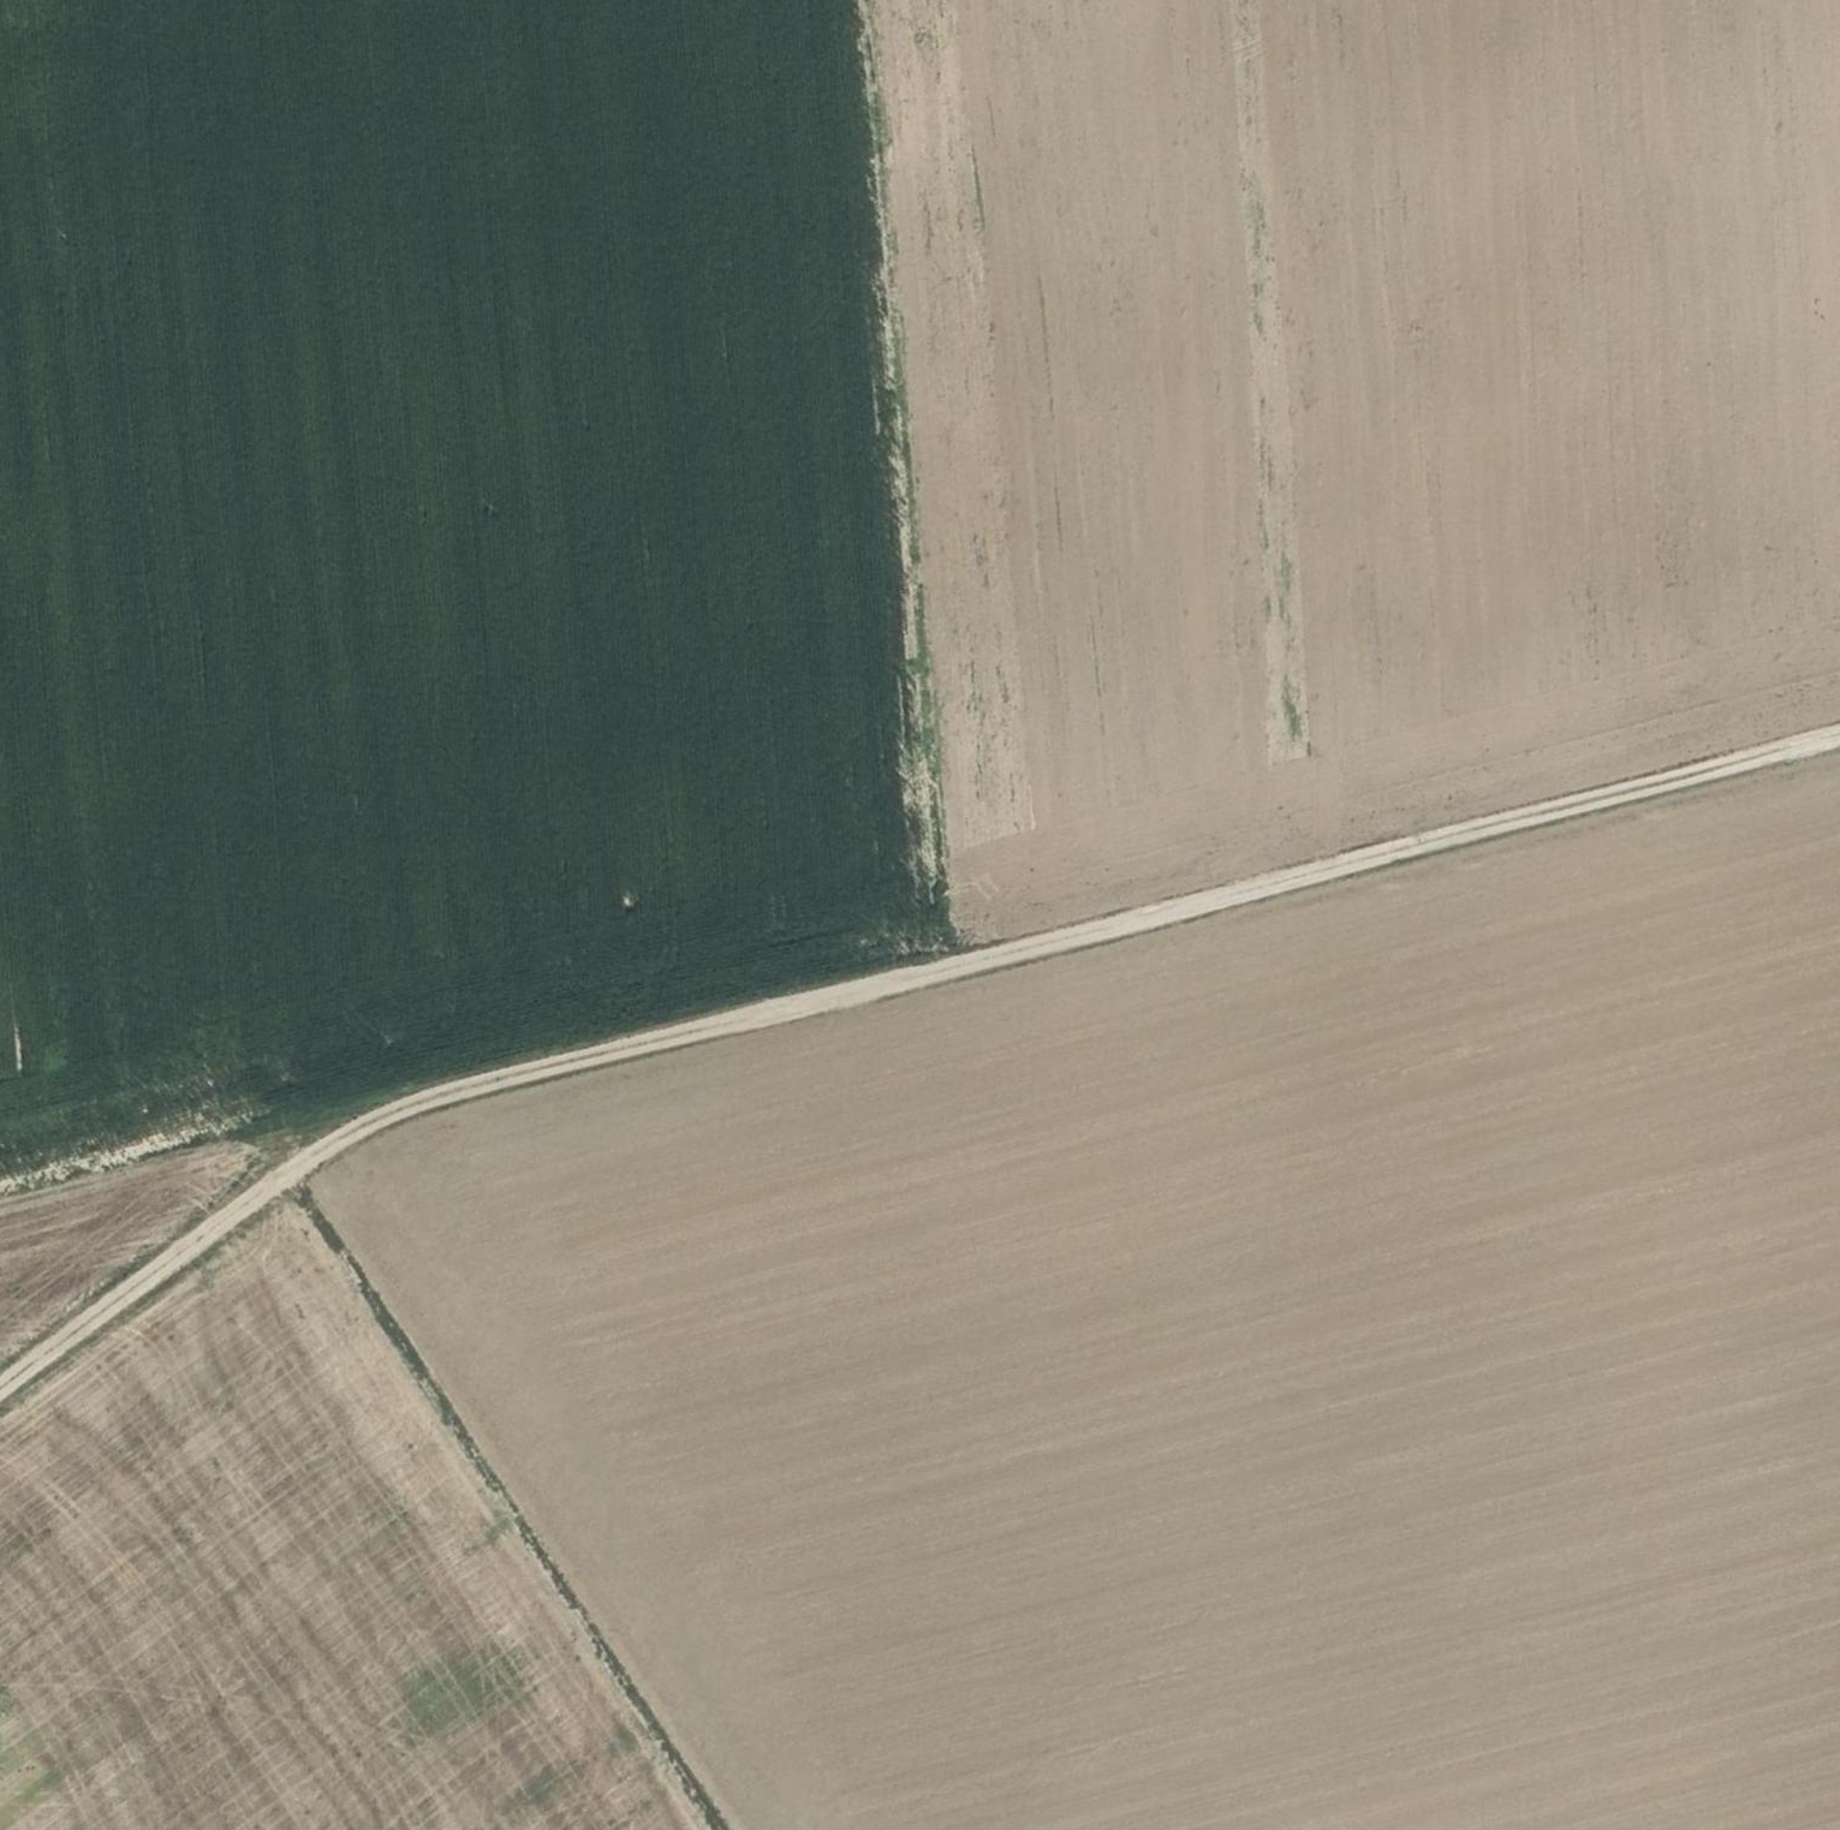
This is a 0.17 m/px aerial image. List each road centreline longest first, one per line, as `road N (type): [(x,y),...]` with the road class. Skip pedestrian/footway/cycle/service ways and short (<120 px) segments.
road 1 (track): [(1839,723),(513,1078),(391,1118),(296,1168),(0,1386)]
road 2 (track): [(714,1829),(286,1176)]

